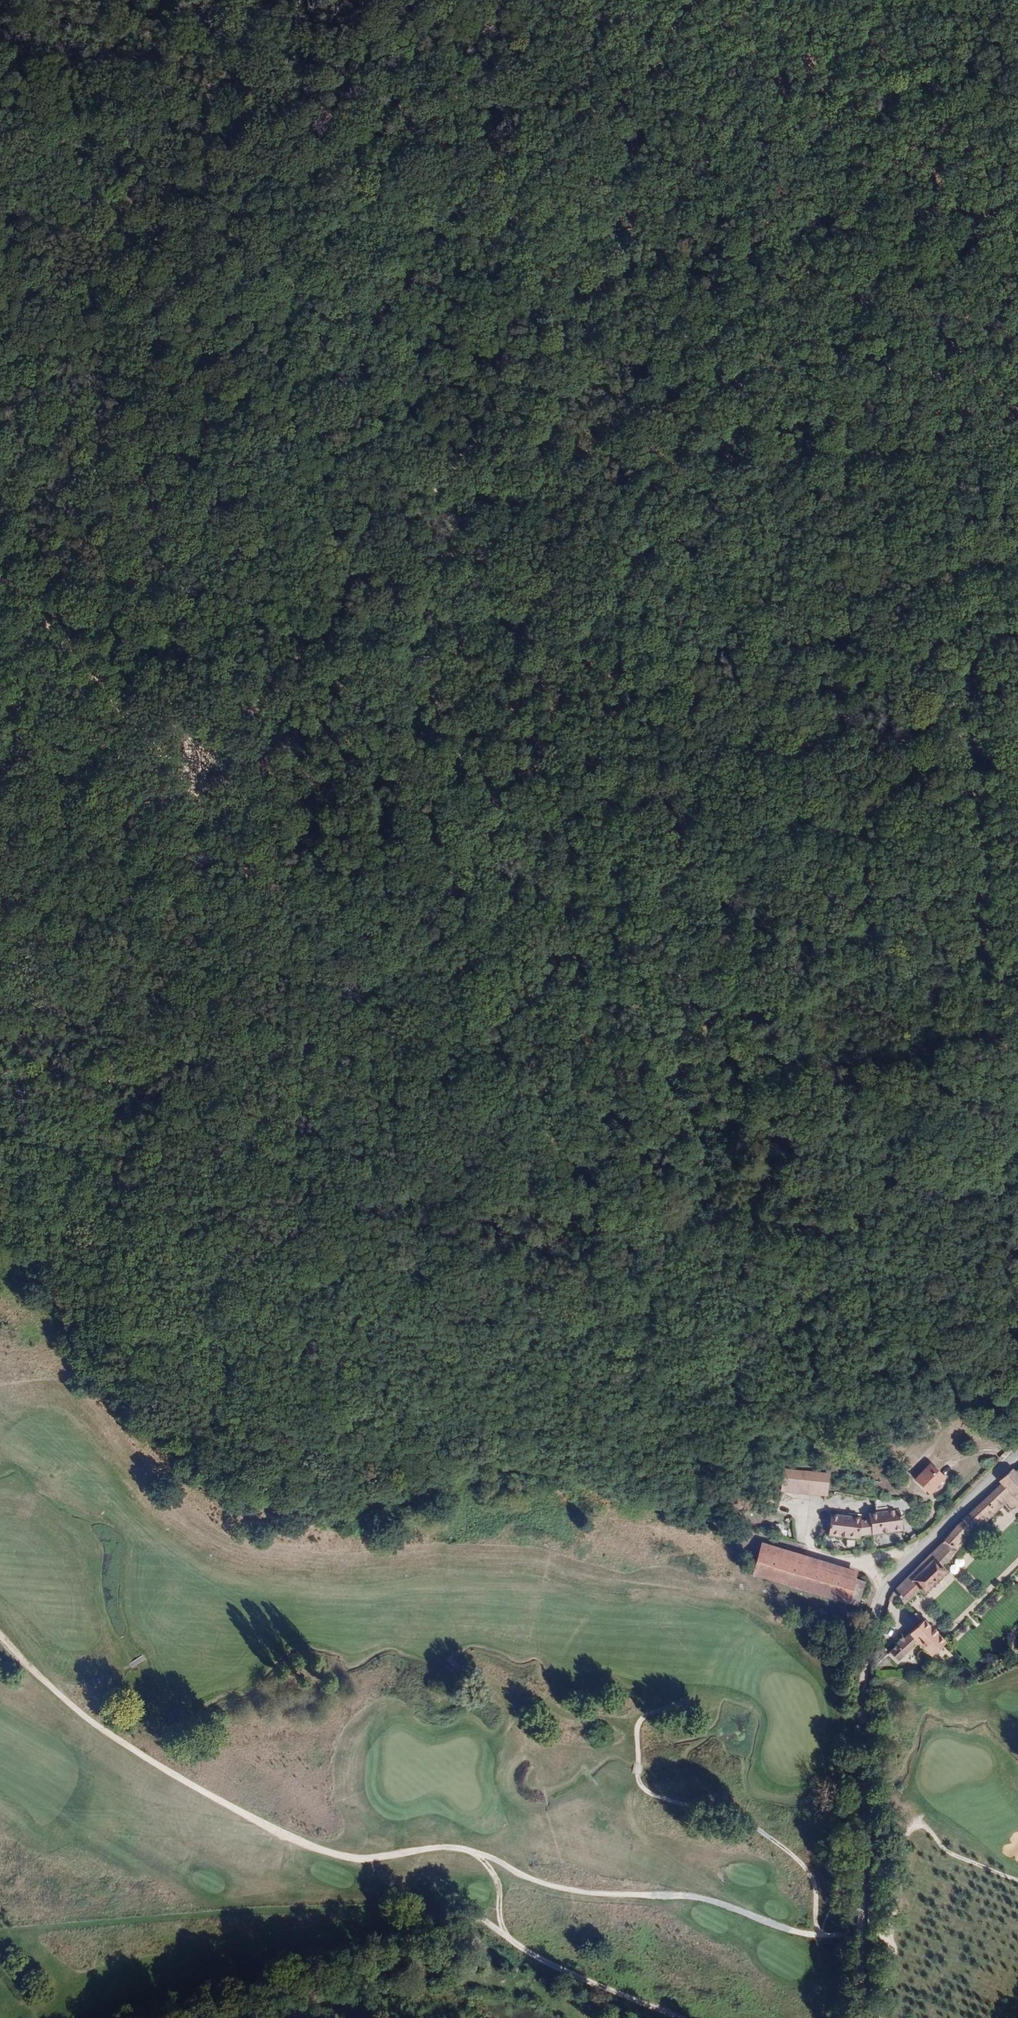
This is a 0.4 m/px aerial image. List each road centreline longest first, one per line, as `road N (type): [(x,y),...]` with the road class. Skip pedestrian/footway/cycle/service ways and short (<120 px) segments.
road 1 (track): [(0,551),(208,790),(1017,736)]
road 2 (track): [(0,1634),(91,1722),(310,1846),(361,1859),(454,1848),(543,1882),(596,1893),(685,1895),(811,1935),(888,1939),(895,1953),(886,2017)]
road 3 (track): [(890,1579),(876,1576),(863,1559),(694,1518),(570,1473),(503,1471),(302,1490),(236,1472),(167,1421),(0,1212)]
road 4 (residential): [(1017,1460),(890,1579),(878,1601),(864,1694),(861,2017)]

